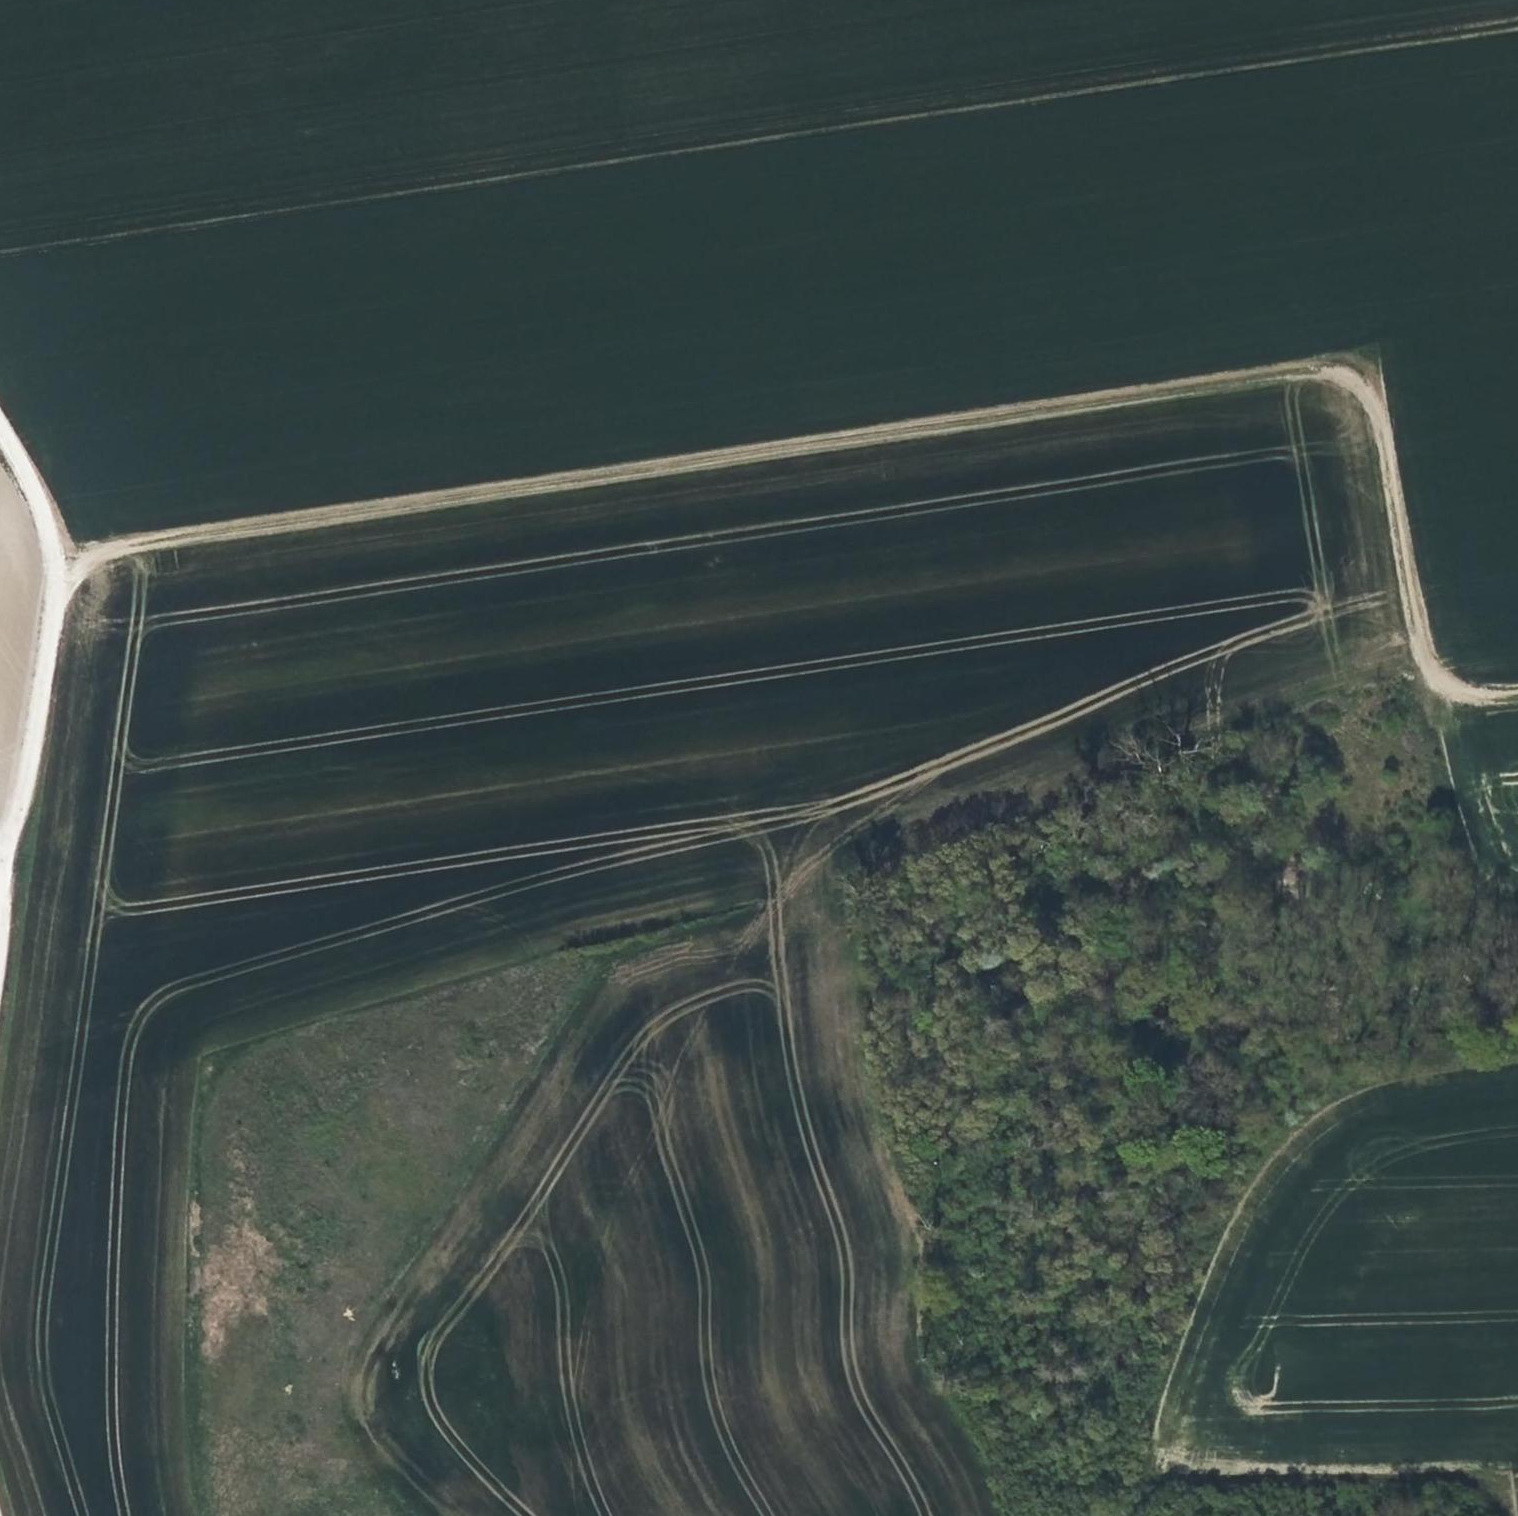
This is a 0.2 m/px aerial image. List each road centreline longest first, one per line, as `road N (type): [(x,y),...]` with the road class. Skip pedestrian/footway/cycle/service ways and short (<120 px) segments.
road 1 (track): [(1517,696),(1488,699),(1434,679),(1407,612),(1371,427),(1329,387),(1213,378),(156,545),(54,585)]
road 2 (track): [(0,437),(47,529),(54,585),(46,667),(0,872)]

